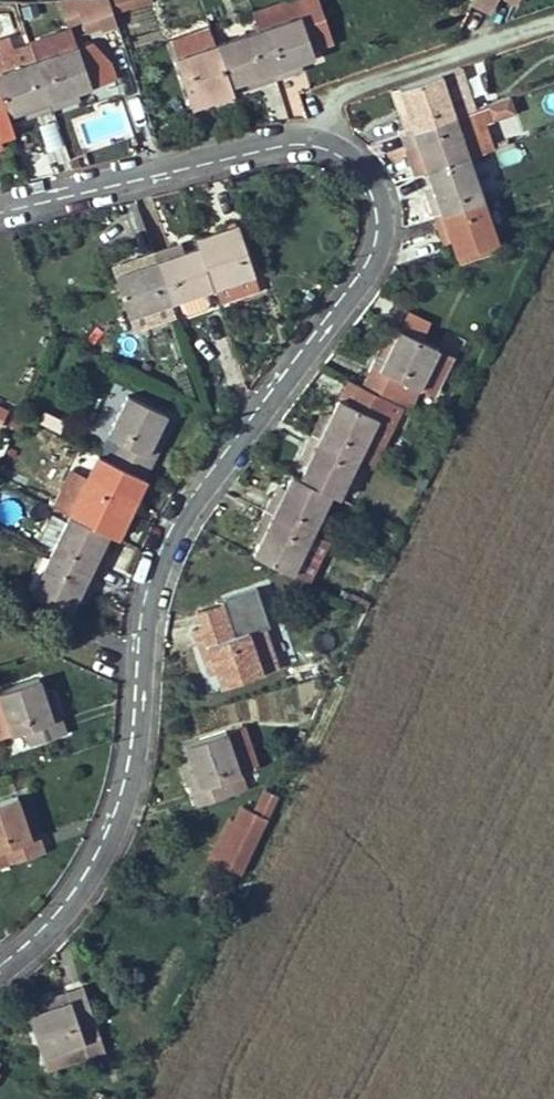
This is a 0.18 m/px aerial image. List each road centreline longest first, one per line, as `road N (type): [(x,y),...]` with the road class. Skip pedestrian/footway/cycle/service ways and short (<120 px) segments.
road 1 (residential): [(354,158),(375,182),(383,228),(366,269),(229,450),(165,553),(145,615),(118,815),(56,919),(0,974)]
road 2 (residential): [(0,209),(311,138),(354,158)]

